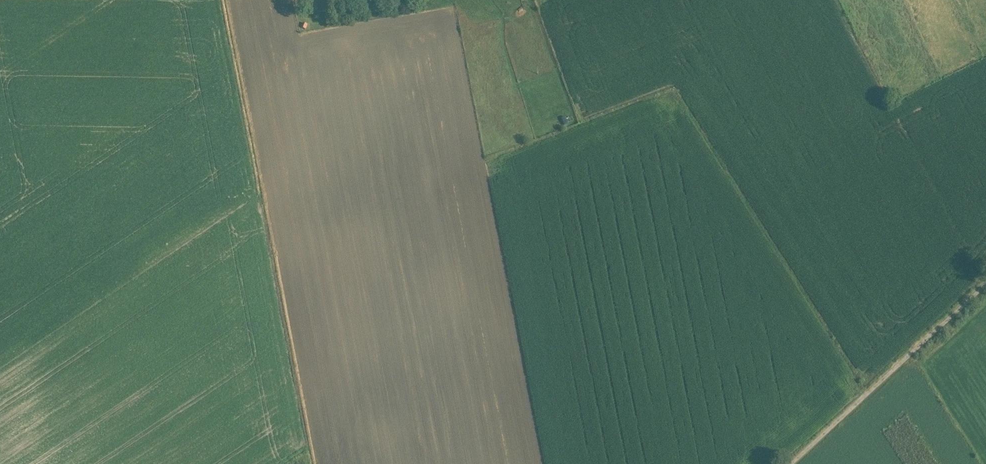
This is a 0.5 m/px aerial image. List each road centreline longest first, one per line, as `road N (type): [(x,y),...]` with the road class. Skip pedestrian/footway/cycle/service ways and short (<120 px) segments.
road 1 (track): [(792,463),(985,282)]

